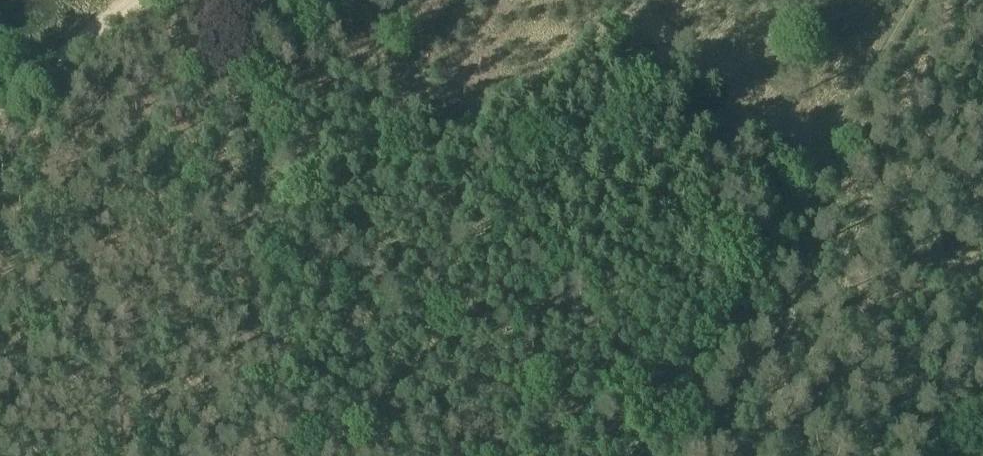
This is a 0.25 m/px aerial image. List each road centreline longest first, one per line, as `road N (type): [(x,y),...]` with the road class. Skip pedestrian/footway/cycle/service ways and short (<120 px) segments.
road 1 (track): [(925,0),(654,455)]
road 2 (track): [(145,0),(0,118)]

